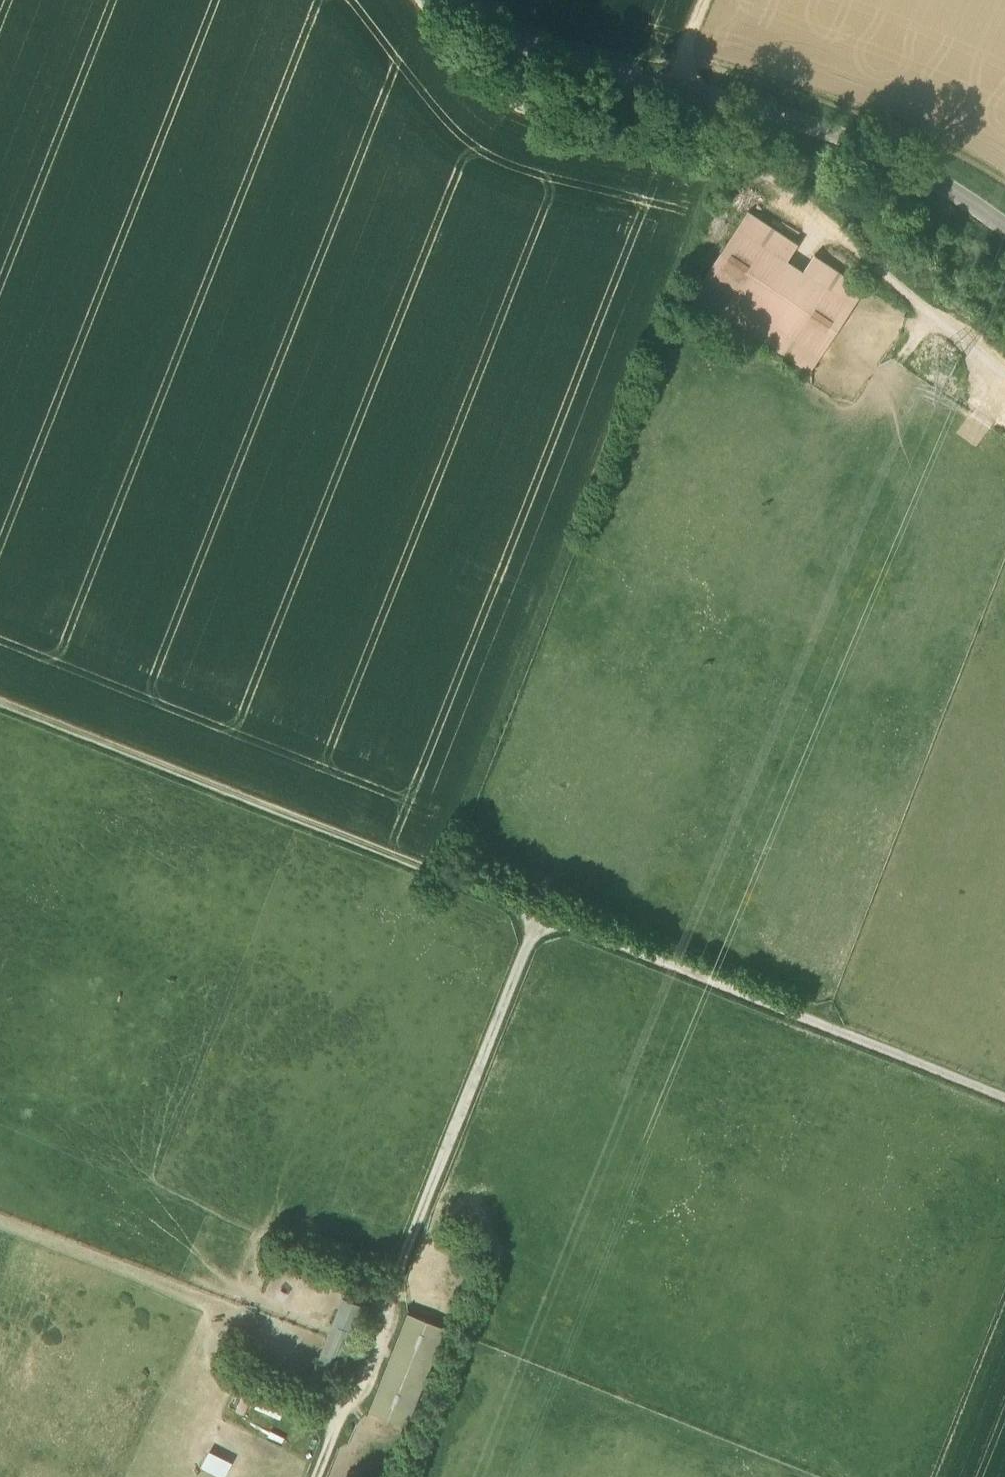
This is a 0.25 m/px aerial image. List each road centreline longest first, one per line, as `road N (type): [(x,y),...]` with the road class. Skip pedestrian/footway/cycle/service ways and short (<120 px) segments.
road 1 (tertiary): [(1004,236),(930,185),(809,132),(554,67),(486,36),(455,0)]
road 2 (track): [(317,1476),(539,913)]
road 3 (track): [(0,698),(539,913)]
road 4 (track): [(539,913),(1004,1098)]
road 5 (track): [(1004,185),(957,152),(882,118),(683,60)]
road 6 (track): [(1004,377),(771,180)]

